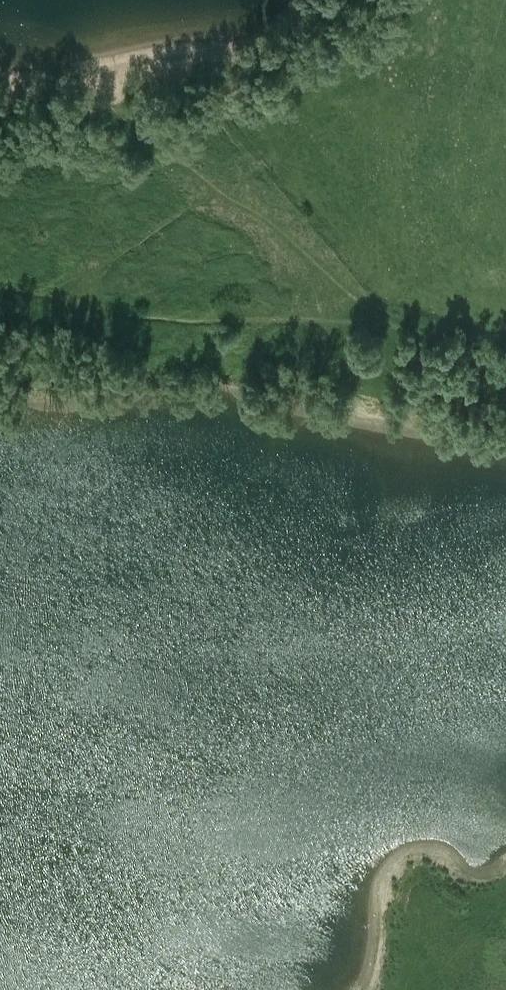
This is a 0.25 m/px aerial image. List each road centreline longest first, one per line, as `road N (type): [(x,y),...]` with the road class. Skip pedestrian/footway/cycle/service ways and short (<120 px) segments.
road 1 (motorway): [(505,560),(0,930)]
road 2 (motorway): [(0,981),(505,614)]

